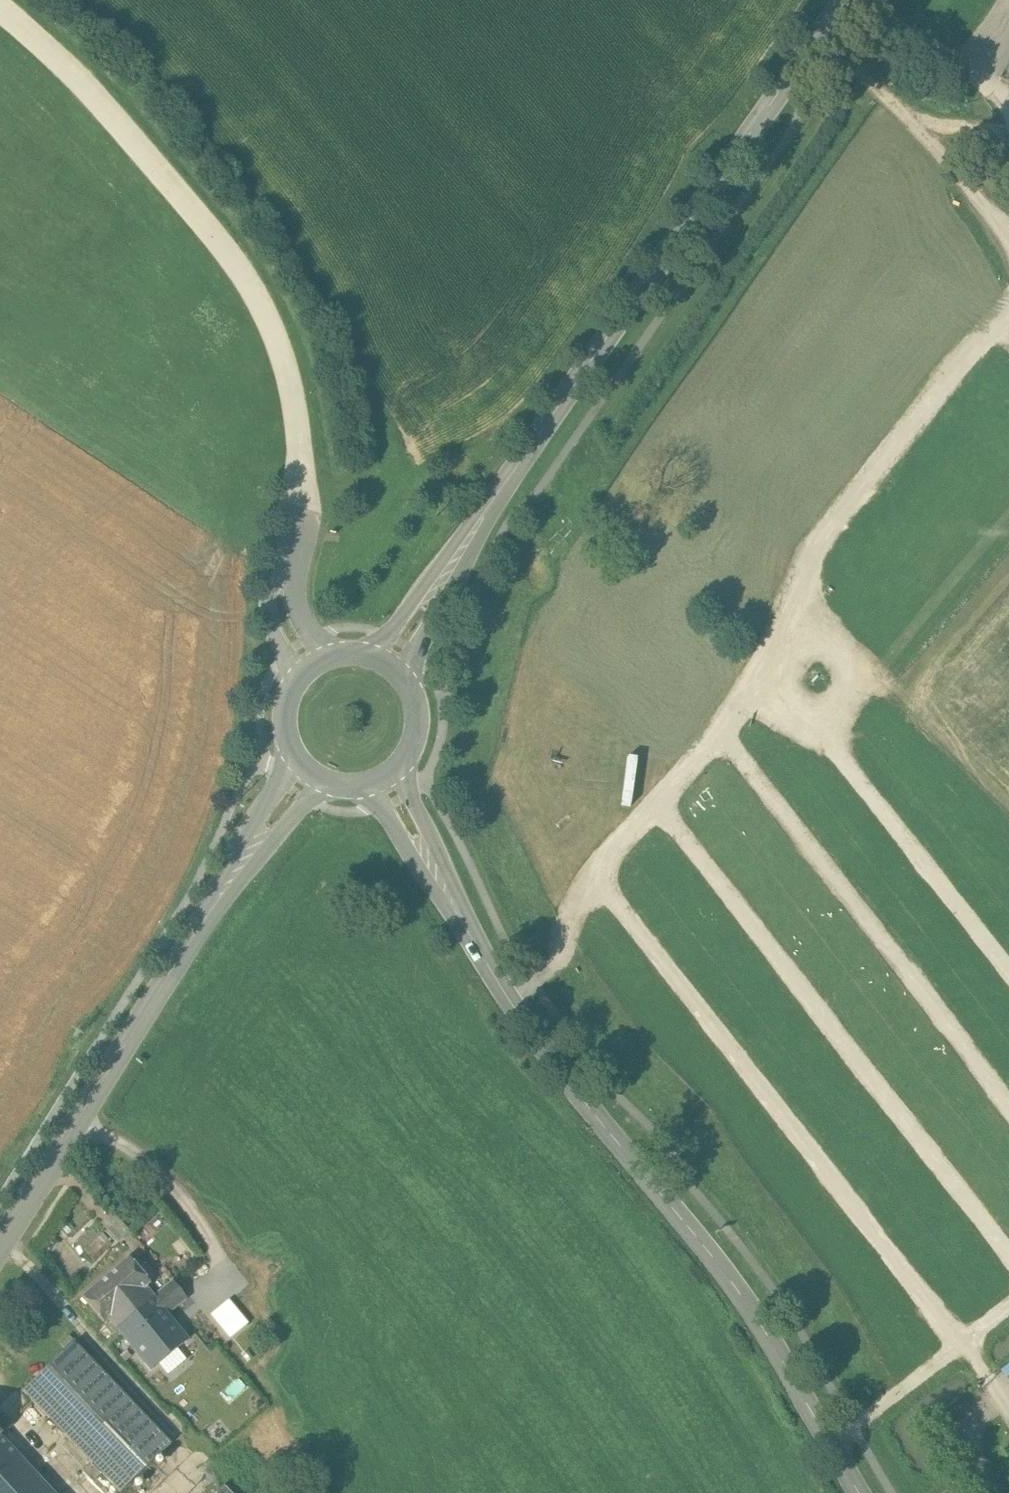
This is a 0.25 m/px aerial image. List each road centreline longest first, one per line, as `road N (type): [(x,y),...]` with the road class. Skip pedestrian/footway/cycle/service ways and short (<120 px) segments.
road 1 (secondary): [(865,1492),(711,1251),(508,999),(383,778)]
road 2 (secondary): [(389,667),(848,0)]
road 3 (unclassified): [(315,665),(281,611),(304,453),(271,318),(243,269),(85,81),(0,8)]
road 4 (tertiary): [(0,1245),(182,954),(310,773)]
road 5 (secondary): [(383,778),(400,765),(417,724),(405,682),(389,667)]
road 6 (secondary): [(315,665),(285,709),(289,744),(310,773)]

